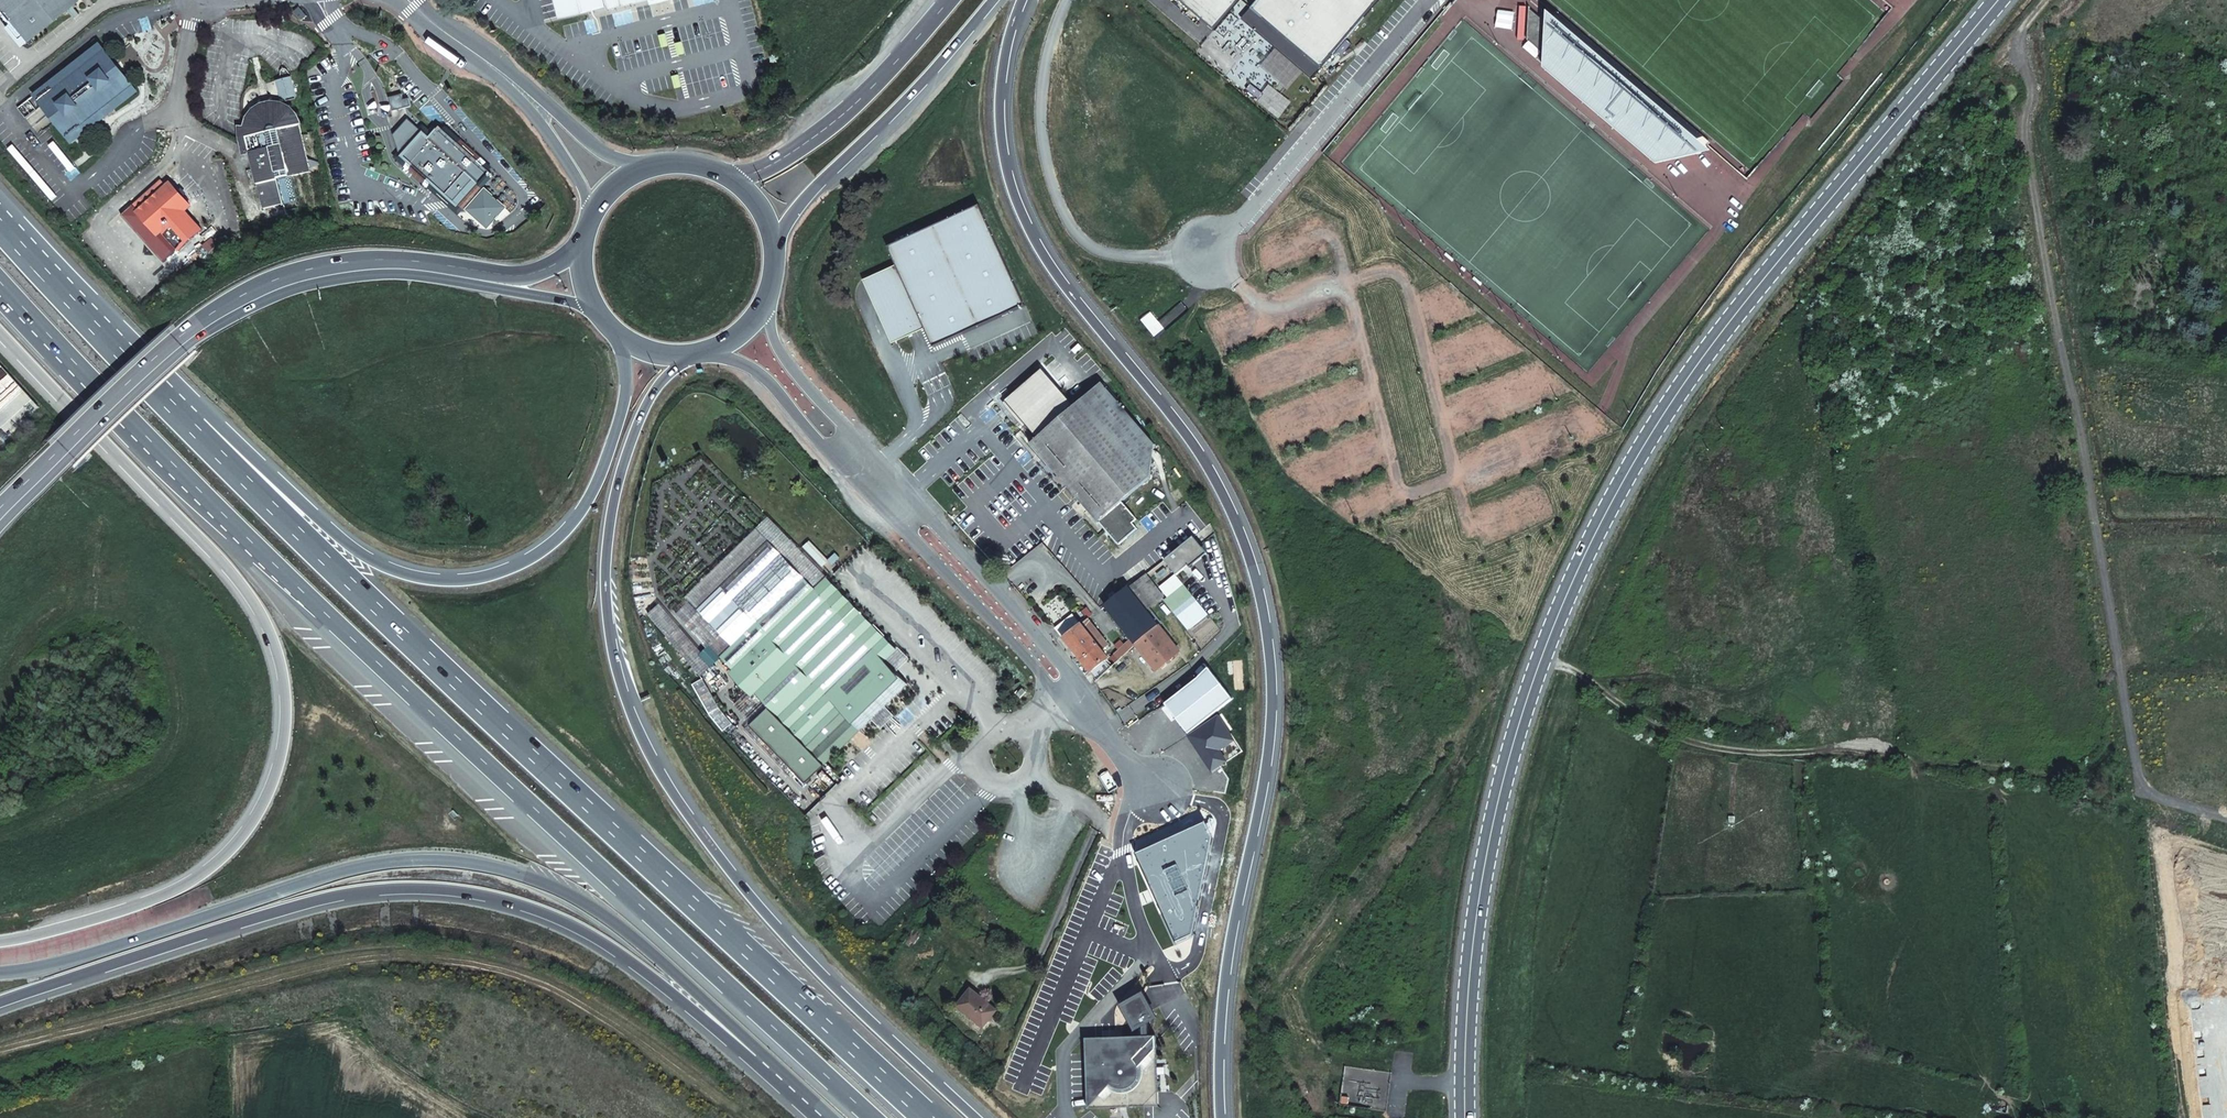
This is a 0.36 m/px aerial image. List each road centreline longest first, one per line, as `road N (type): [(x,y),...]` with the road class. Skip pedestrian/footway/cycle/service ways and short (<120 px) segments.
road 1 (primary): [(2006,0),(1744,299),(1647,439),(1582,561),(1541,657),(1500,793),(1476,918),(1465,1117)]
road 2 (motorway): [(0,281),(296,583),(877,1117)]
road 3 (motorway): [(1222,1117),(1217,1052),(1276,729),(1264,592),(1218,475),(1038,238),(1005,130),(1005,77),(1022,0)]
road 4 (motorway): [(928,1117),(194,430)]
road 5 (motorway): [(975,1117),(797,947),(730,870),(649,748),(625,692),(605,593),(613,504),(630,442),(680,354)]
road 6 (motorway): [(0,330),(257,606),(276,650),(285,716),(276,780),(248,835),(206,875),(98,923),(0,944)]
road 7 (motorway): [(0,976),(46,972),(327,876),(403,860),(463,860),(570,891),(637,935),(797,1084)]
road 8 (motorway): [(0,1002),(299,905),(422,887),(480,895),(572,925),(797,1084)]
road 9 (track): [(2016,37),(2029,95),(2027,161),(2138,780),(2151,794),(2226,817)]
road 10 (motorway): [(632,343),(622,411),(588,502),(539,552),(470,580),(425,579),(382,565),(263,469),(194,430)]
road 11 (track): [(2130,735),(2111,740),(2072,775),(1714,749),(1641,719),(1584,676),(1541,657)]
road 12 (primary): [(494,284),(377,263),(324,269),(249,293),(185,337),(0,515)]
road 13 (unclassified): [(847,446),(1136,777)]
road 14 (secondary): [(773,243),(908,107),(996,0)]
road 15 (unclassified): [(1207,249),(1422,0)]
road 16 (tertiary): [(397,0),(541,123),(595,206)]
road 17 (secondary): [(953,0),(832,130),(736,181)]
road 18 (motorway): [(194,430),(0,224)]
road 19 (tertiary): [(630,173),(423,0)]
road 20 (unclassified): [(847,446),(837,416),(774,339),(765,297)]
road 21 (unclassified): [(713,347),(754,363),(810,429),(847,446)]

